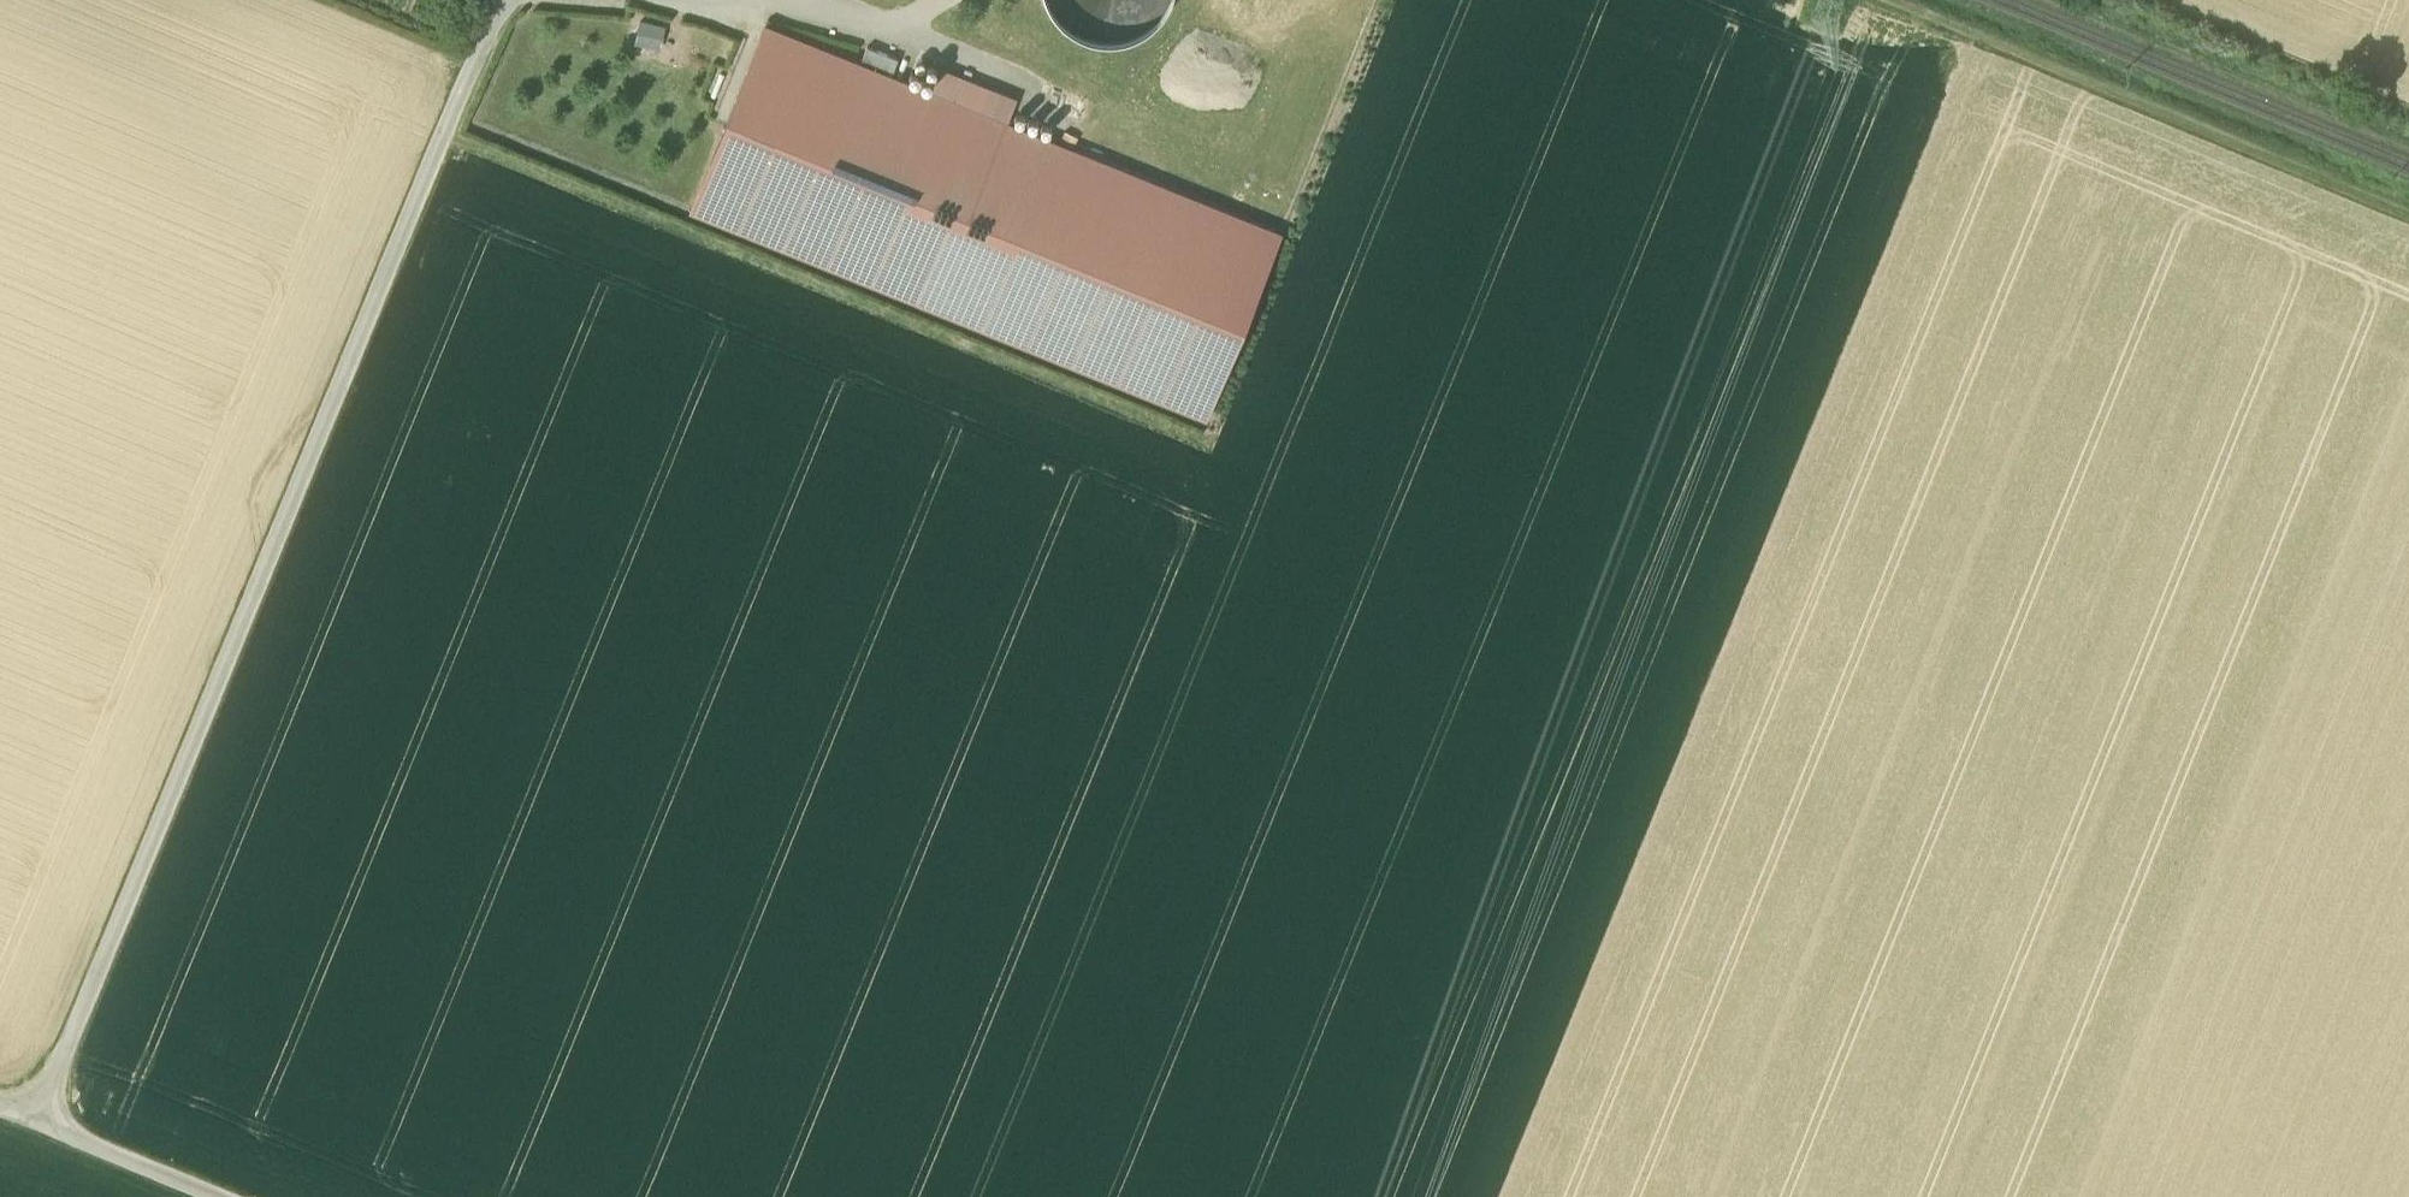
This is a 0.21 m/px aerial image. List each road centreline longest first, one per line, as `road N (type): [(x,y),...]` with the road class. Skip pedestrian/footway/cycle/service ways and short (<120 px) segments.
road 1 (residential): [(501,0),(37,1121)]
road 2 (track): [(2408,213),(1885,0)]
road 3 (track): [(222,1196),(0,1106)]

